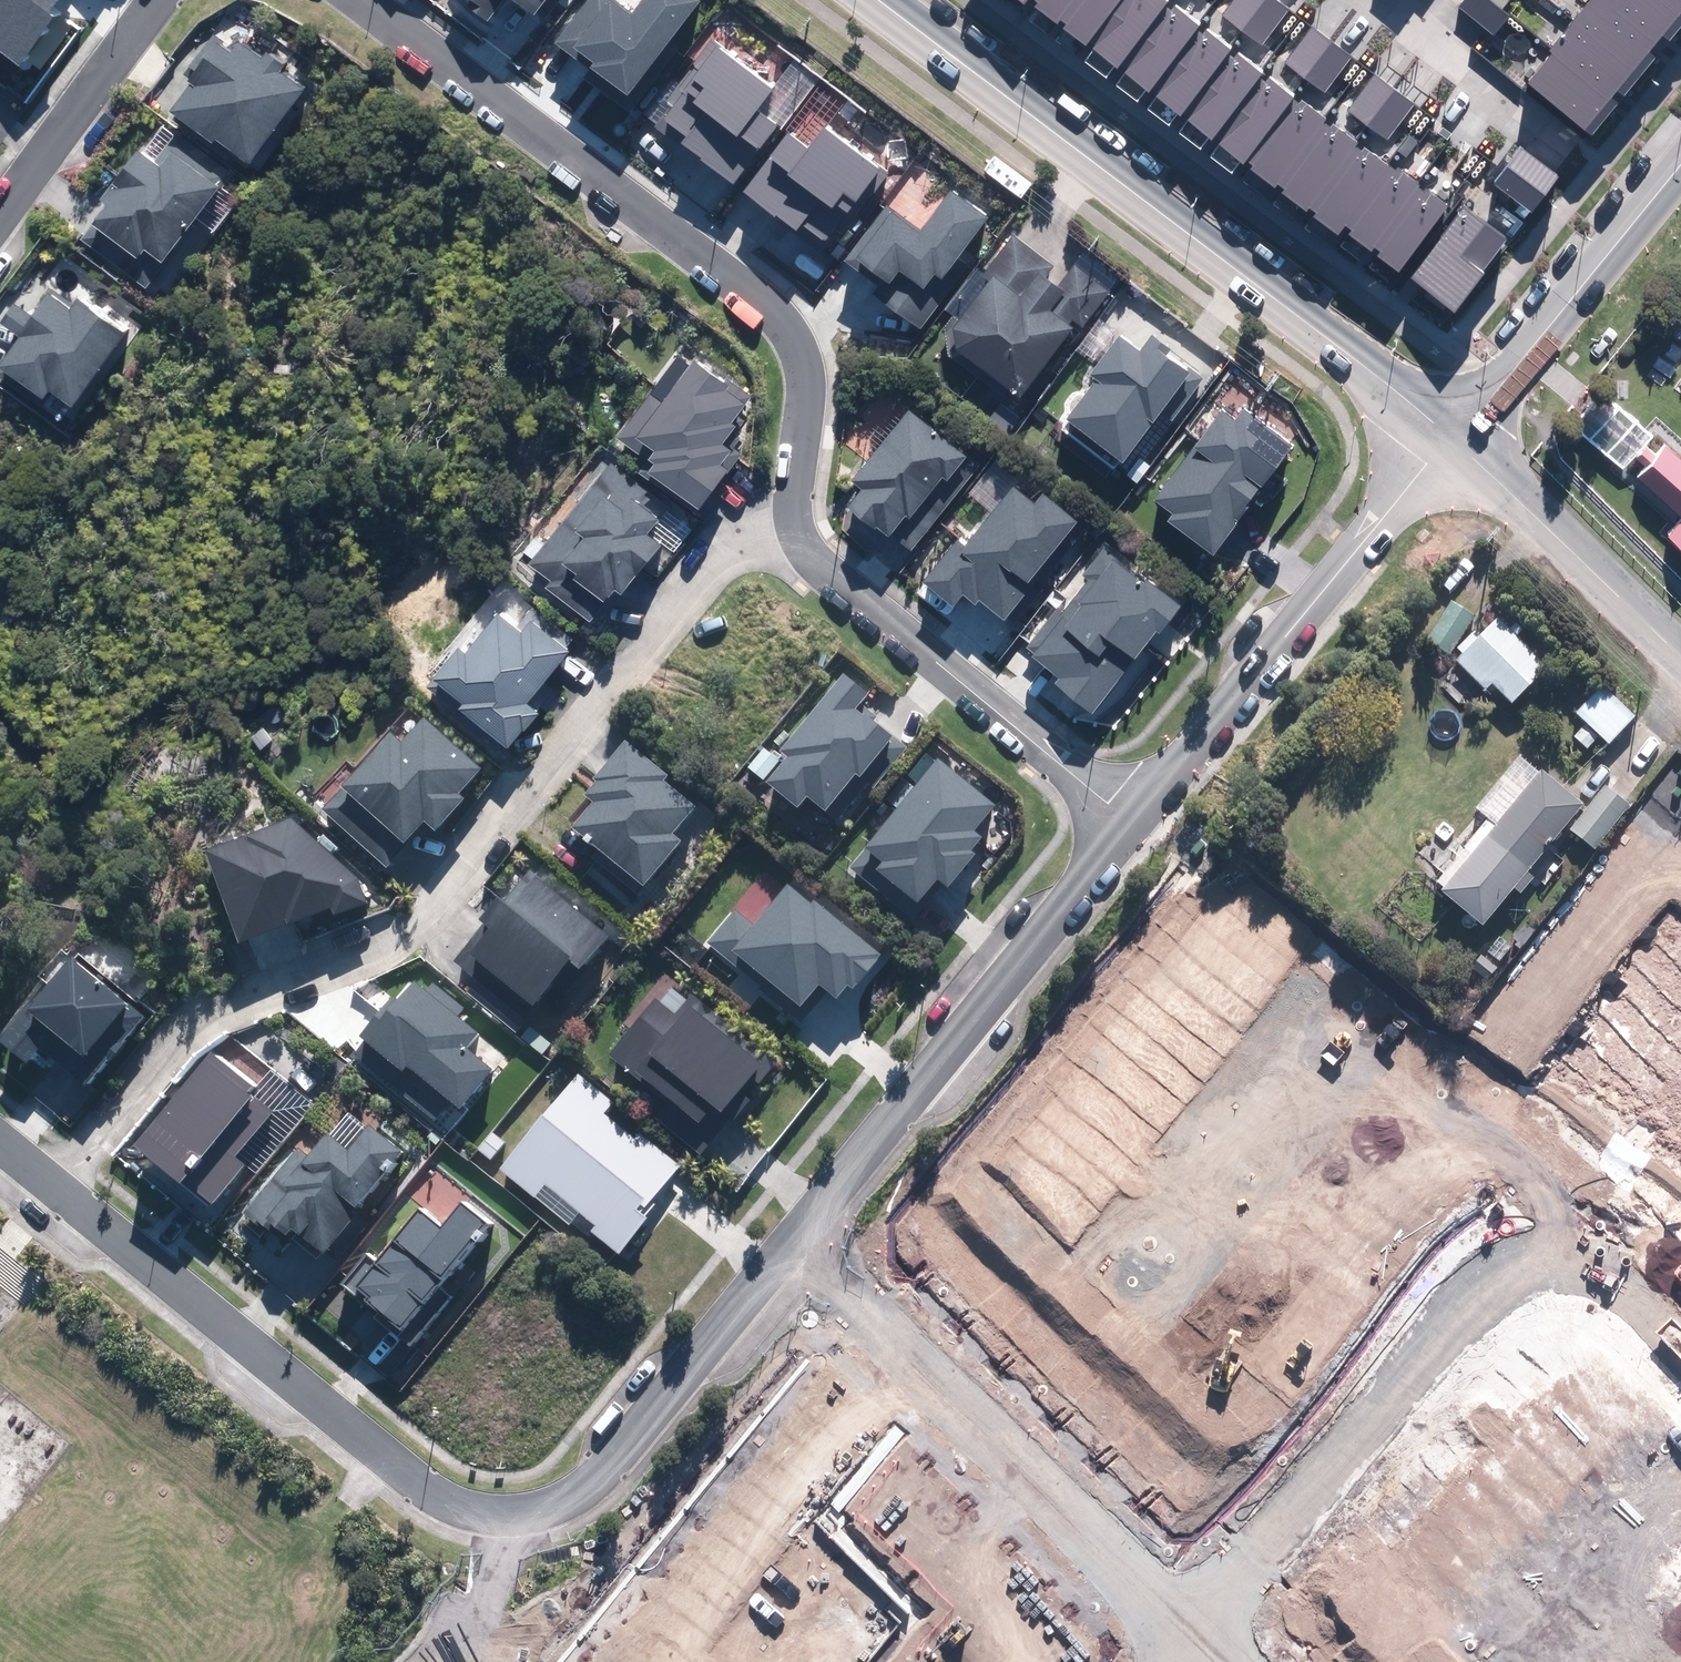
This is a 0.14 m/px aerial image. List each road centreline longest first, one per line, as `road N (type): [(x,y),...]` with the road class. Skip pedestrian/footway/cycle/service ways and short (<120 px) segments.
road 1 (residential): [(59,1195),(184,1030),(388,948),(716,557),(802,527)]
road 2 (residential): [(794,1230),(592,1482),(548,1505),(504,1513),(468,1508),(423,1486),(59,1195)]
road 3 (residential): [(366,0),(752,288),(792,327),(807,384),(802,527)]
road 4 (residential): [(1554,1264),(1540,1183),(1338,1024),(1114,1301)]
road 5 (tertiary): [(884,0),(1417,408)]
road 6 (residential): [(794,1230),(1199,1634)]
road 7 (residential): [(1132,826),(794,1230)]
road 8 (residential): [(1554,1264),(1498,1283),(1199,1634)]
road 9 (residential): [(1424,469),(1132,826)]
road 10 (residential): [(802,527),(820,561),(1132,826)]
road 11 (tertiary): [(1680,162),(1483,405)]
road 12 (residential): [(1483,465),(1680,659)]
road 13 (residential): [(0,209),(150,0)]
road 14 (residential): [(1528,1661),(1680,1508)]
road 15 (residential): [(1409,29),(1551,146)]
road 16 (residential): [(1680,1345),(1619,1282),(1581,1263),(1554,1264)]

